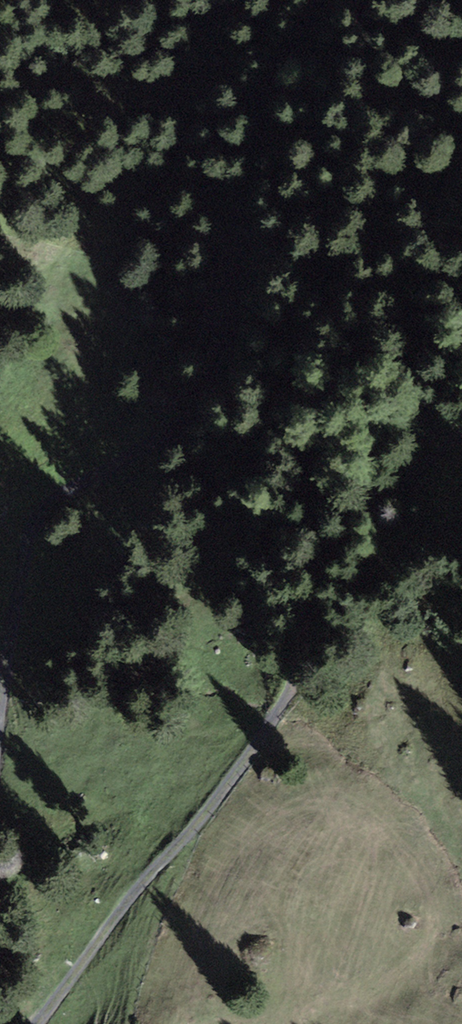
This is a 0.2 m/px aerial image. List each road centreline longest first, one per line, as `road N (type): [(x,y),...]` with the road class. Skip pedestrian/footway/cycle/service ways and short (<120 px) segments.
road 1 (track): [(0,707),(28,546),(43,512),(176,426),(215,370),(229,324),(253,133),(312,0)]
road 2 (track): [(461,433),(326,550),(288,694),(237,772),(37,1023)]

